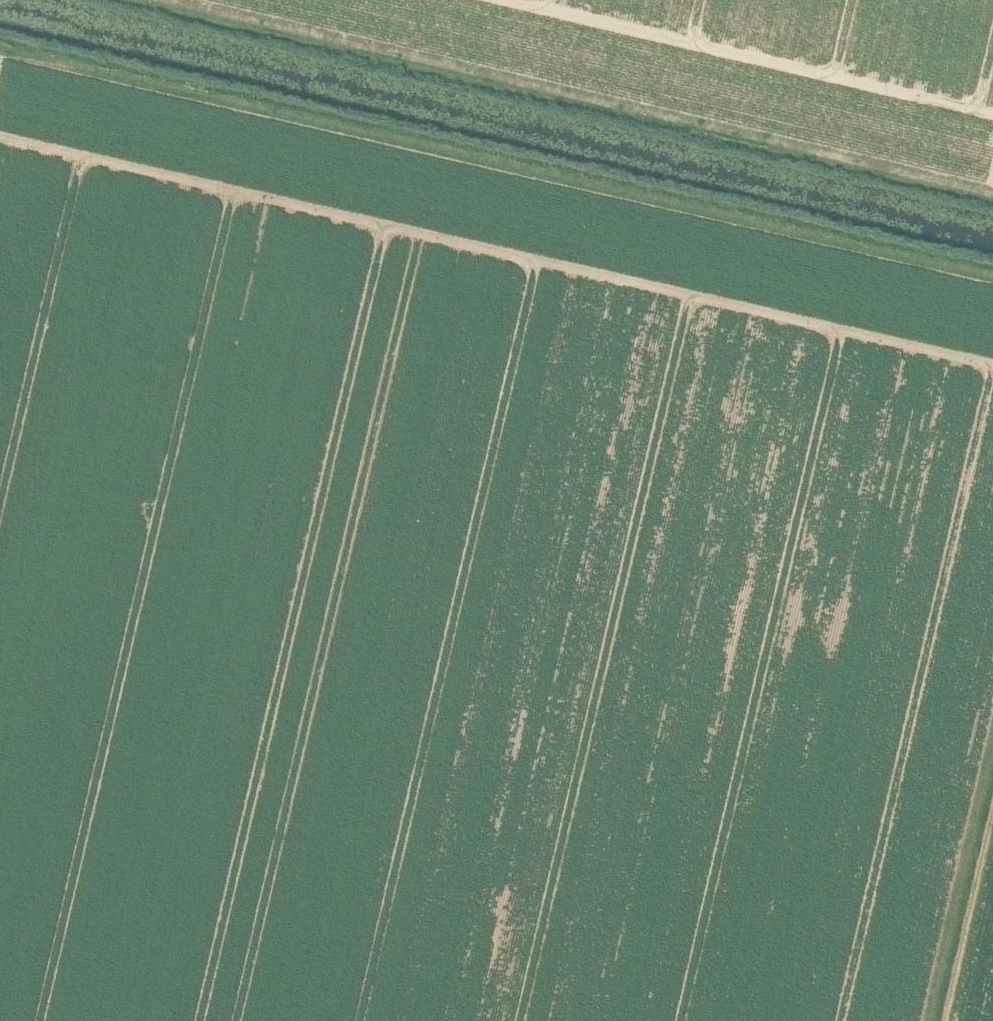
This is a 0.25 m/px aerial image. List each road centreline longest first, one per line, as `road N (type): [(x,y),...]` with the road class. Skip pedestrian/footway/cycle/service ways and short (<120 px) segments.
road 1 (track): [(992,278),(0,53)]

